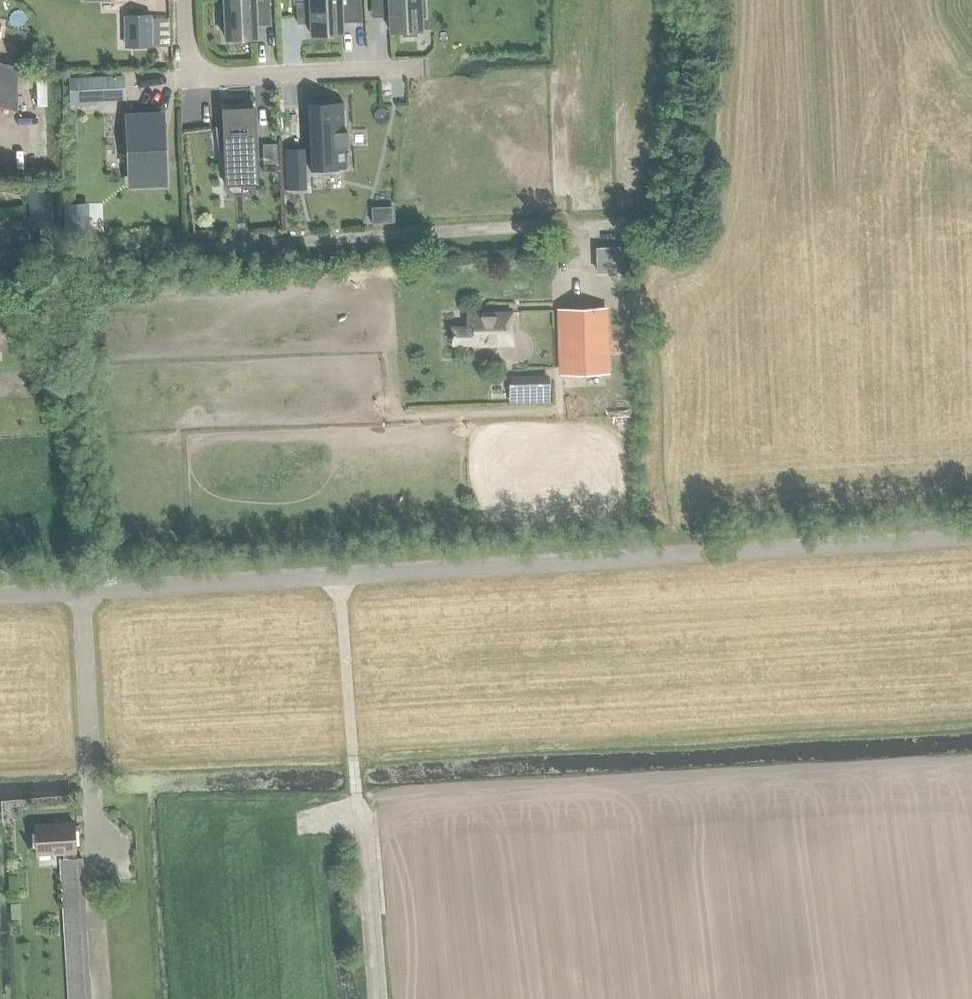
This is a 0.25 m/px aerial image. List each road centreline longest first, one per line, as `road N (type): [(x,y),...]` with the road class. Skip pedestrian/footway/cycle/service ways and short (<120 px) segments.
road 1 (unclassified): [(898,543),(0,594)]
road 2 (residential): [(612,230),(0,260)]
road 3 (residential): [(184,0),(190,62),(217,79),(416,69)]

